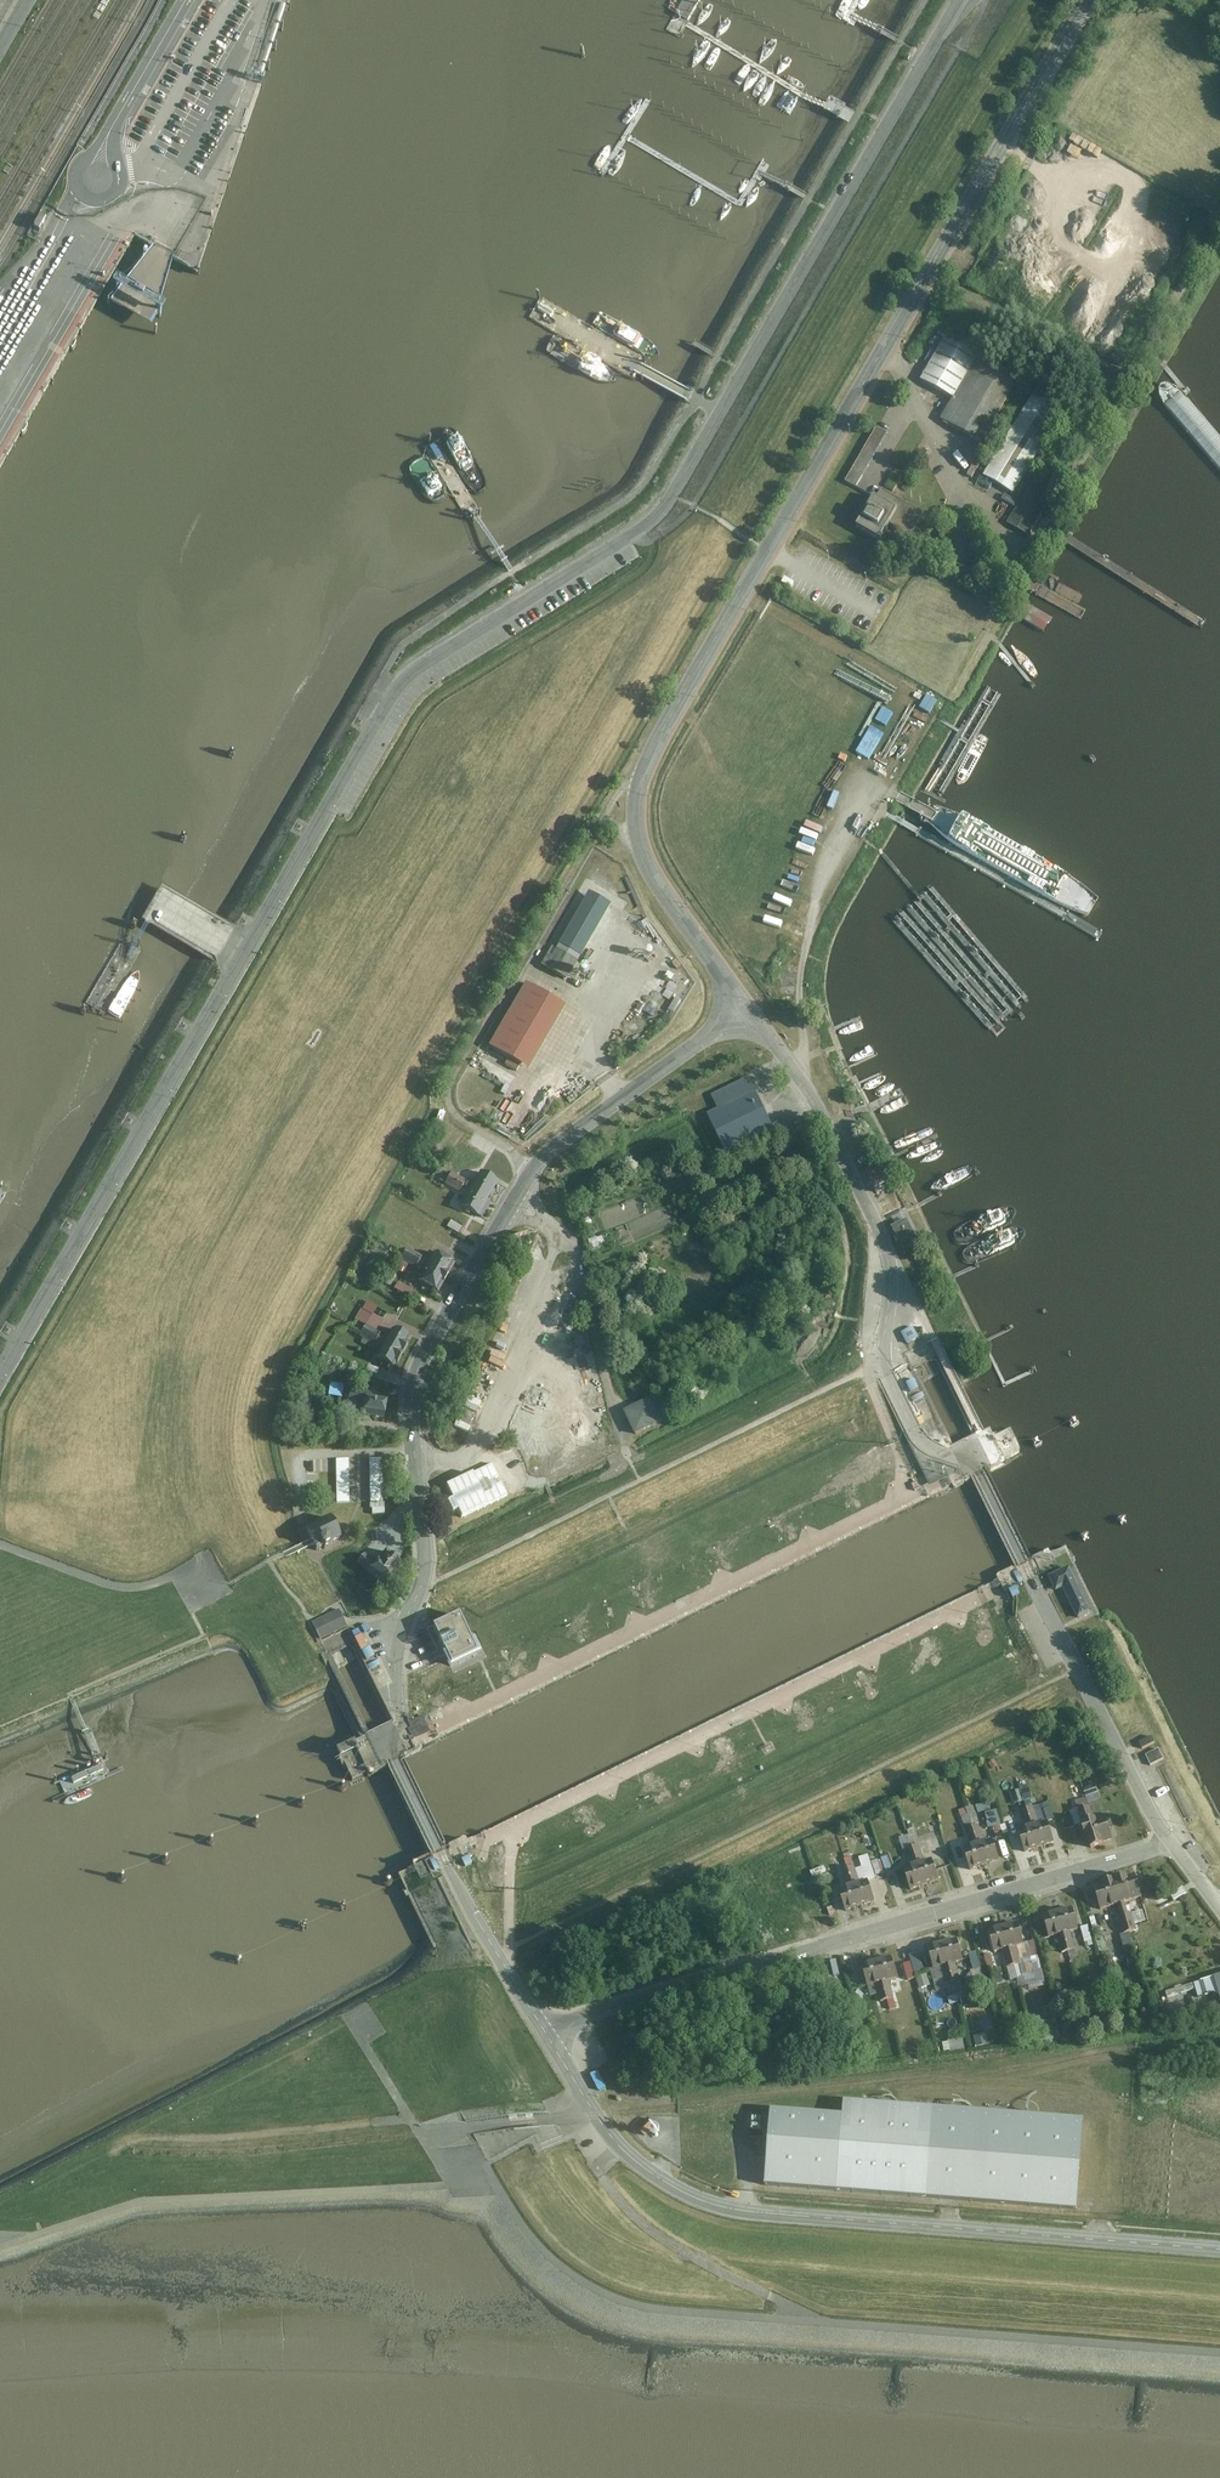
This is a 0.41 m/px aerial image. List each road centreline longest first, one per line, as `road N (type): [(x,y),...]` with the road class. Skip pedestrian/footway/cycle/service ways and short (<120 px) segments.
road 1 (unclassified): [(961,0),(665,507),(398,688),(0,1375)]
road 2 (unclassified): [(721,976),(810,1095),(883,1239),(891,1269),(888,1375),(921,1443),(944,1457),(971,1457),(1168,1841)]
road 3 (tertiary): [(1219,2250),(717,2208),(668,2185),(621,2147),(545,2031)]
road 4 (tertiary): [(886,346),(640,781),(637,820),(647,860),(721,976)]
road 5 (residential): [(545,2031),(1168,1841)]
road 6 (unclassified): [(721,976),(728,997),(715,1029),(569,1136),(530,1176),(425,1355),(414,1386),(415,1455)]
road 7 (track): [(530,1176),(510,1148),(459,1118),(452,1085),(618,797),(640,781)]
road 8 (track): [(1219,2356),(738,2319)]
road 9 (track): [(700,400),(631,495),(405,644),(376,699),(379,719)]
road 10 (track): [(700,400),(926,0)]
road 11 (track): [(452,2187),(136,2203),(0,2242)]
road 12 (unclassified): [(409,1617),(397,1660),(393,1759),(446,1867),(545,2031)]
road 13 (tertiary): [(1087,0),(886,346)]
road 14 (track): [(452,2187),(495,2185),(542,2250),(604,2295),(738,2319)]
road 15 (track): [(621,2147),(603,2162),(602,2176),(643,2224),(710,2269),(786,2305),(801,2324)]
road 16 (unclassified): [(886,346),(1013,576)]
road 17 (track): [(410,2119),(154,2138)]
road 18 (unclassified): [(409,1617),(426,1557),(415,1455)]
road 19 (residential): [(120,114),(81,168),(80,191),(106,200),(119,173)]
road 20 (residential): [(187,0),(120,114)]
road 21 (track): [(420,2135),(367,2048),(365,2026)]

